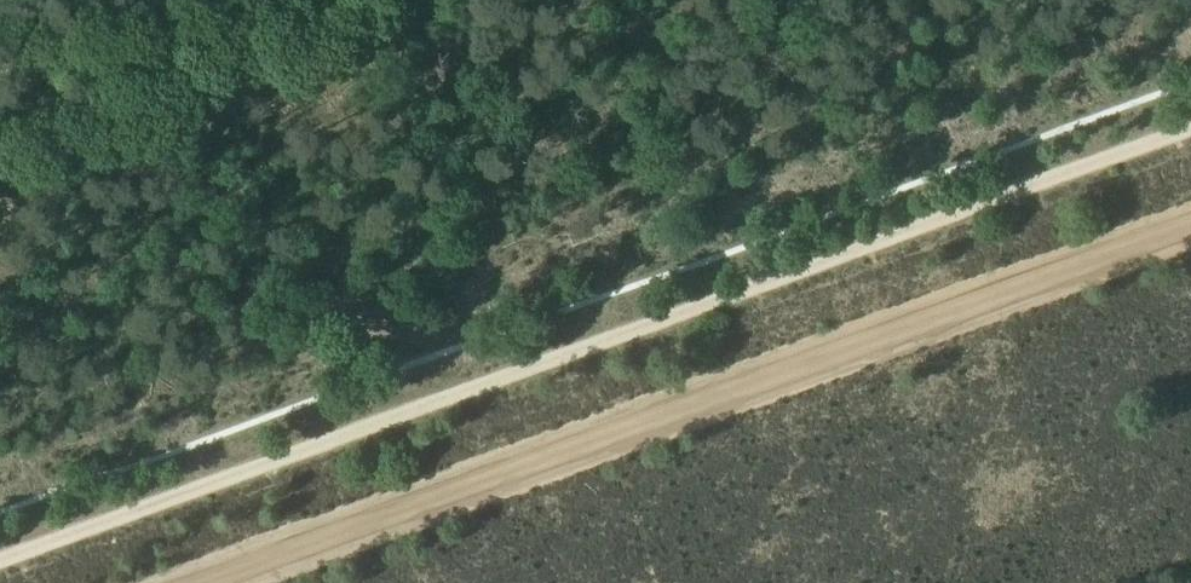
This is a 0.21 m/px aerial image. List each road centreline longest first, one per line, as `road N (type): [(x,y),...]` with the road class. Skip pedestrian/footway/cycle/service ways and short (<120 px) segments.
road 1 (track): [(0,559),(1190,128)]
road 2 (track): [(189,582),(1190,220)]

